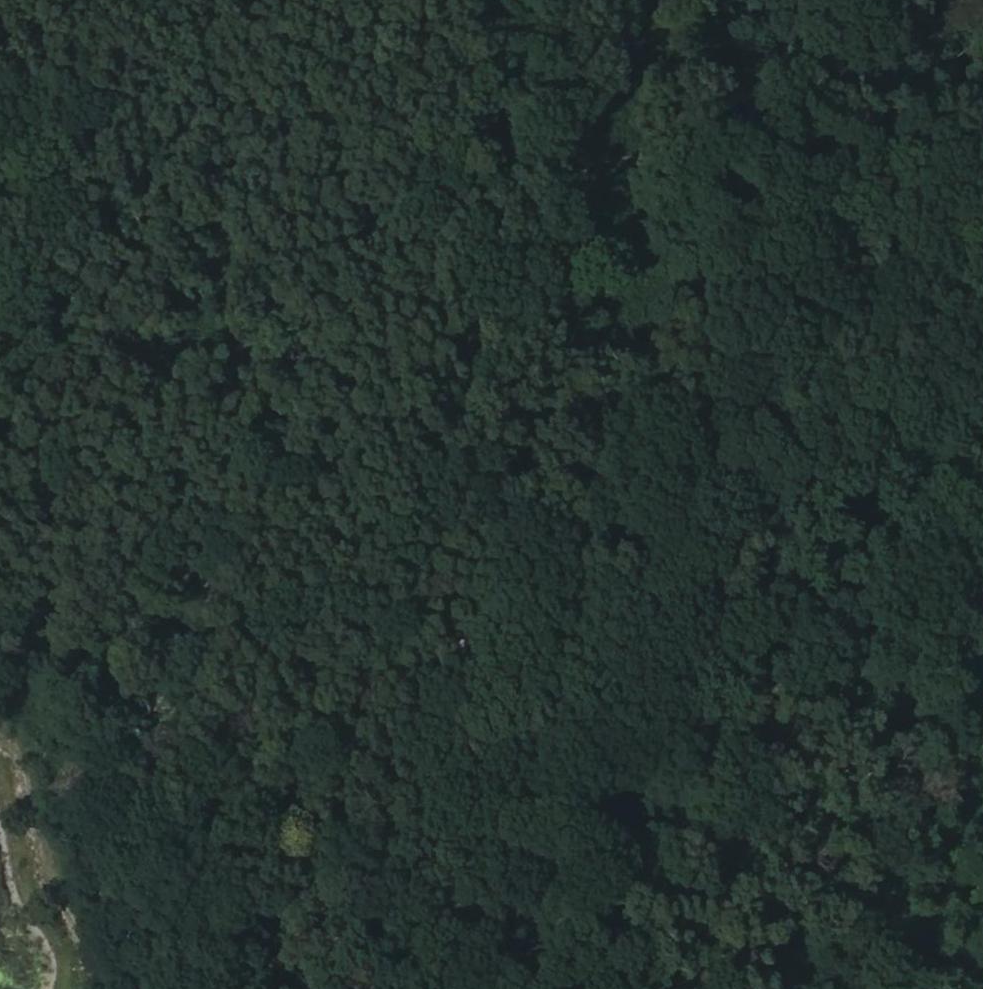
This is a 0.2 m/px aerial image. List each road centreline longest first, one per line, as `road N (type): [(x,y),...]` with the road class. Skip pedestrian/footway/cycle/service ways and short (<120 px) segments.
road 1 (track): [(982,426),(893,573),(688,779),(502,988)]

